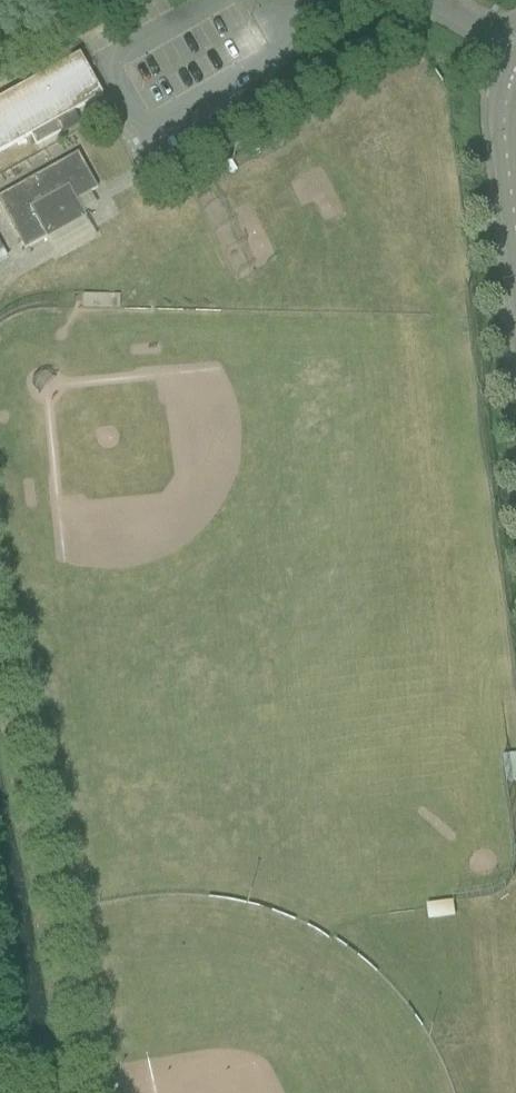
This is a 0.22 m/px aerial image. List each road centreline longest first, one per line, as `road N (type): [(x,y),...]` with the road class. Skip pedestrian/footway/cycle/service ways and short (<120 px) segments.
road 1 (tertiary): [(515,239),(503,113),(515,70)]

